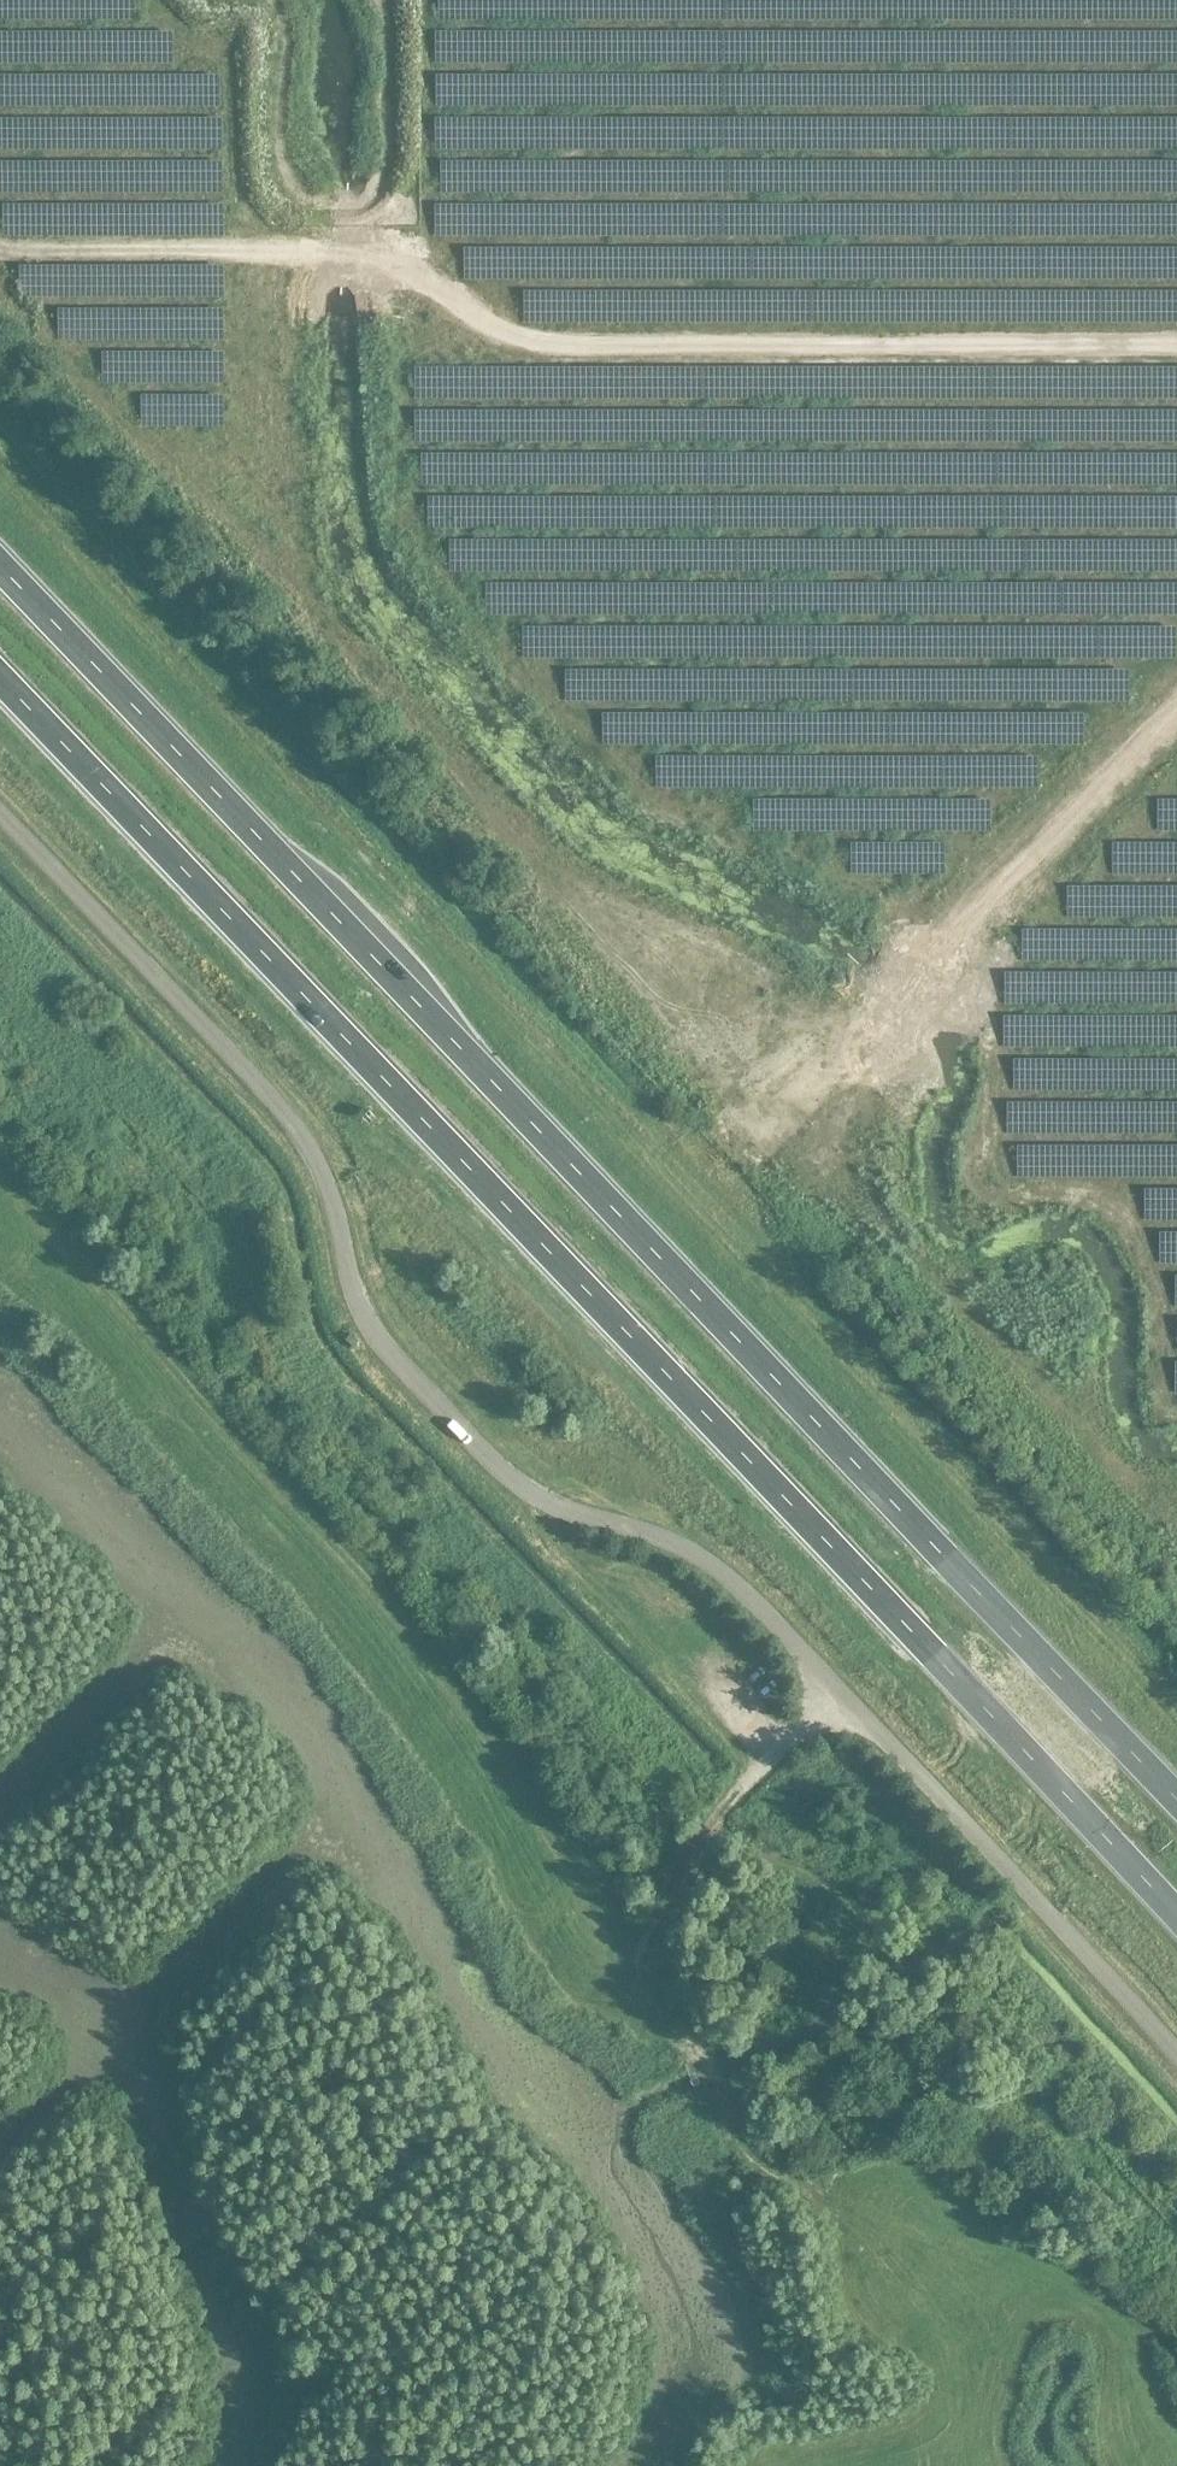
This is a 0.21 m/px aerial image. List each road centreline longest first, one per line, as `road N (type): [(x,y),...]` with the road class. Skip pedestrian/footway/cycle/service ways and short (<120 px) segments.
road 1 (trunk): [(0,676),(1176,1917)]
road 2 (trunk): [(1176,1797),(0,562)]
road 3 (unclassified): [(839,1694),(720,1572),(661,1537),(523,1496),(487,1465),(403,1371),(357,1305),(327,1182),(301,1132),(0,812)]
road 4 (unclassified): [(1176,2053),(839,1694)]
road 5 (unclassified): [(740,1788),(839,1694)]

